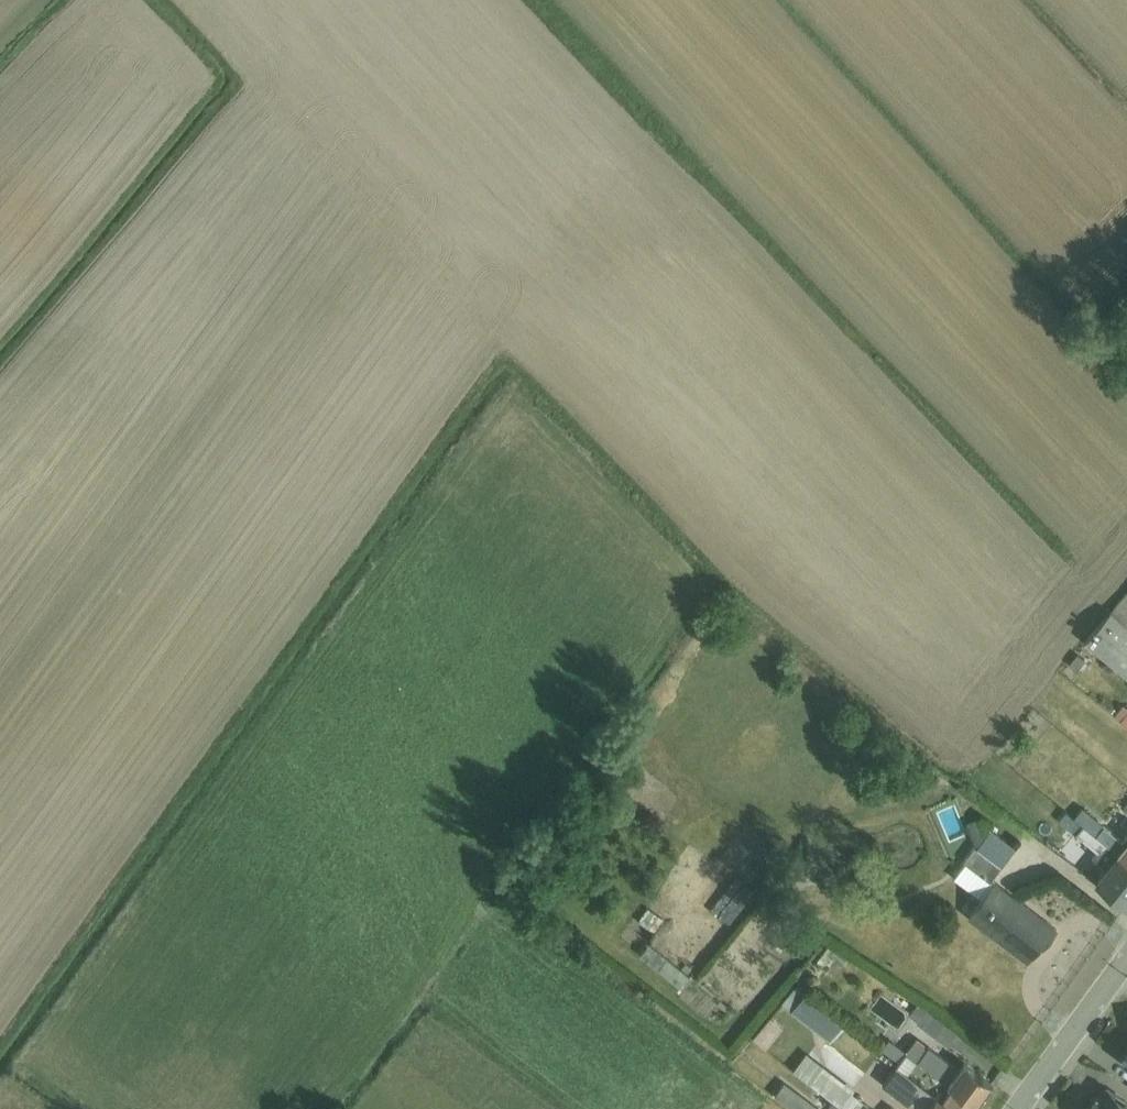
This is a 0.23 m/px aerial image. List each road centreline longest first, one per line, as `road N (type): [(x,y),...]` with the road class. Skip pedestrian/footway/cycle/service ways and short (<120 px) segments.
road 1 (residential): [(1126,957),(1015,1108)]

